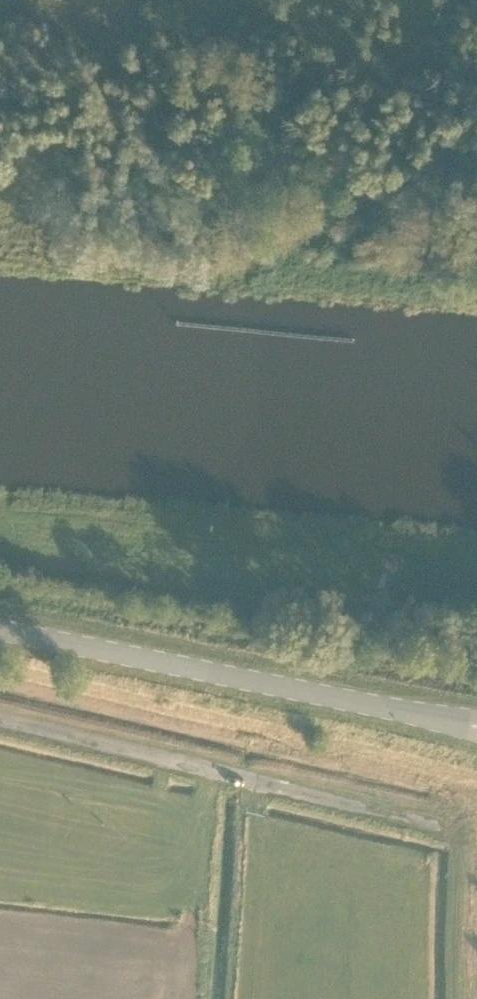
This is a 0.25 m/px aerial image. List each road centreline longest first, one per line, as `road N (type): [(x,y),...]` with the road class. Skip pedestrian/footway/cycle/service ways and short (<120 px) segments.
road 1 (tertiary): [(476,723),(0,632)]

